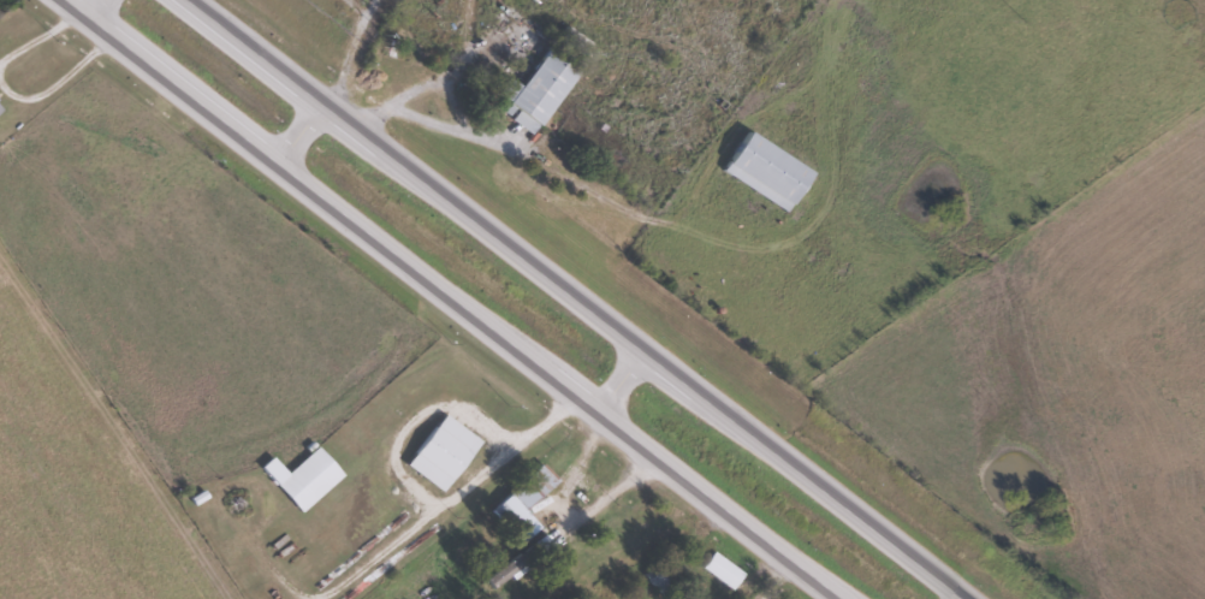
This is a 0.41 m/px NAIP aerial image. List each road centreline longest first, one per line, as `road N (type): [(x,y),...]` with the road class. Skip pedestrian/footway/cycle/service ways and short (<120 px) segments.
road 1 (trunk): [(971,598),(196,0)]
road 2 (trunk): [(69,0),(844,598)]

